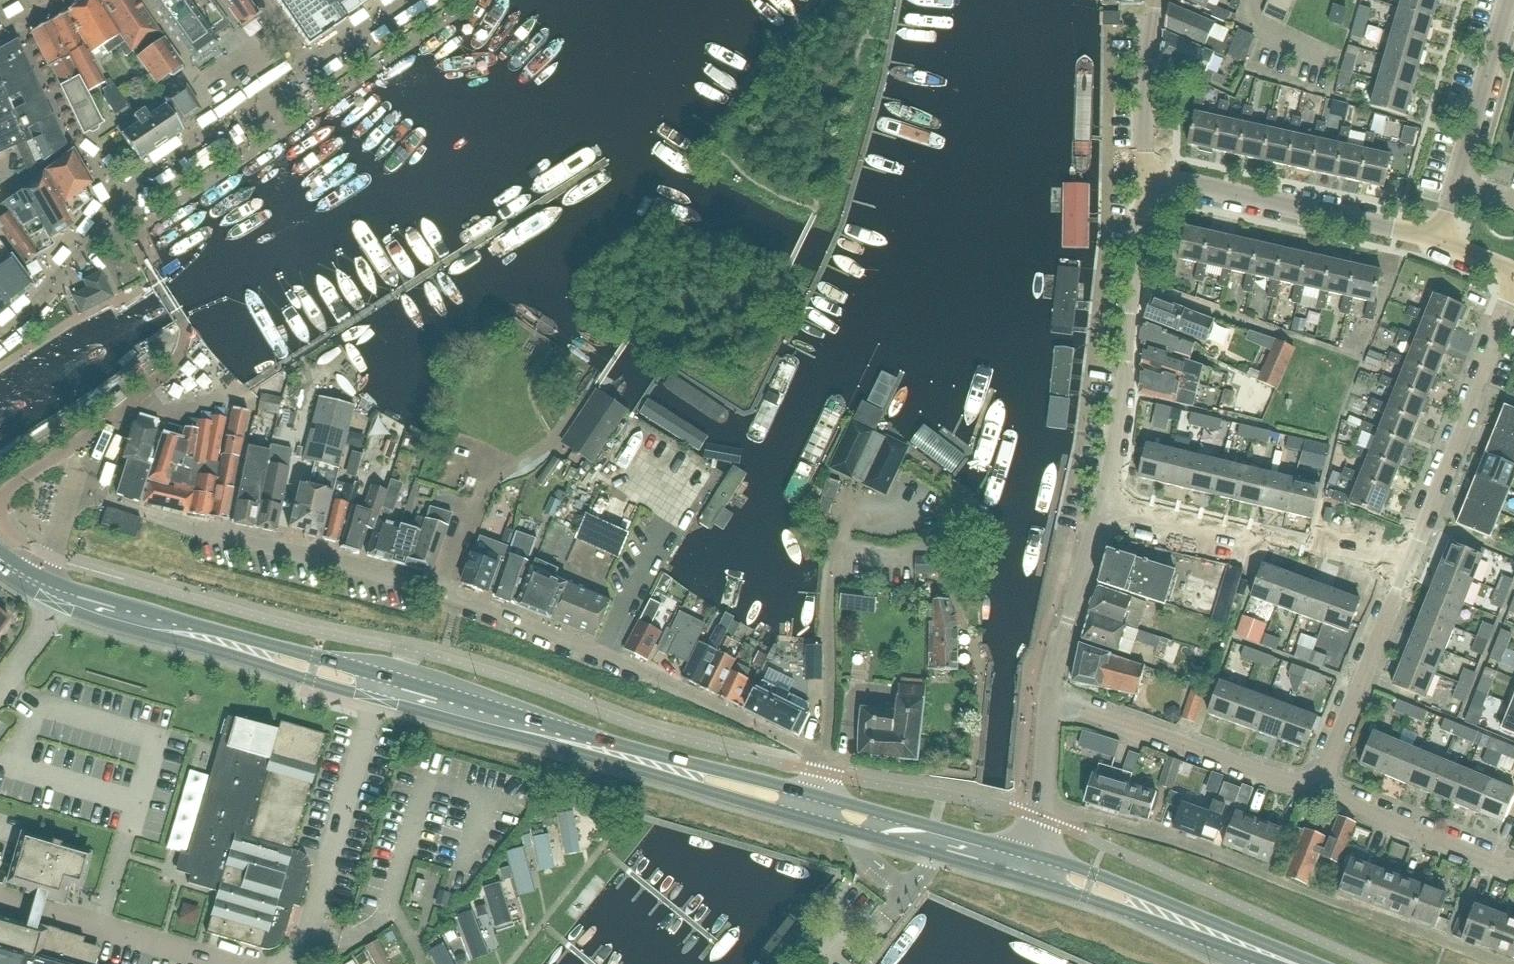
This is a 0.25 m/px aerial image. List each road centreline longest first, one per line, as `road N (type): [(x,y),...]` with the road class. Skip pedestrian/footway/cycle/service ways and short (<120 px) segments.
road 1 (residential): [(70,490),(495,613),(823,759)]
road 2 (residential): [(1501,963),(1219,857),(1042,806)]
road 3 (primary): [(820,796),(381,676)]
road 4 (primary): [(374,700),(812,822)]
road 5 (residential): [(115,209),(147,173),(406,0)]
road 6 (primary): [(55,604),(374,700)]
road 7 (primary): [(381,676),(64,587)]
road 8 (residential): [(1102,504),(1144,216),(1163,187)]
road 9 (residential): [(1404,565),(1513,286)]
road 10 (primary): [(1308,963),(1031,855)]
road 11 (residential): [(1321,782),(1289,783),(1048,702)]
road 12 (residential): [(1163,187),(1190,185),(1440,244)]
road 13 (residential): [(374,700),(306,942),(290,963)]
road 14 (primary): [(1024,879),(1269,963)]
road 15 (residential): [(226,963),(0,899)]
road 16 (residential): [(1321,782),(1404,565)]
road 17 (primary): [(812,822),(1024,879)]
road 18 (primary): [(1031,855),(820,796)]
road 19 (residential): [(1513,872),(1360,813),(1321,782)]
road 20 (residential): [(70,490),(77,465),(134,415),(201,408),(231,387)]
road 21 (residential): [(1048,702),(1102,504)]
road 22 (residential): [(1163,187),(1147,150),(1153,0)]
road 23 (residential): [(1458,183),(1513,3)]
road 24 (residential): [(0,335),(115,209)]
road 25 (residential): [(1265,539),(1102,504)]

